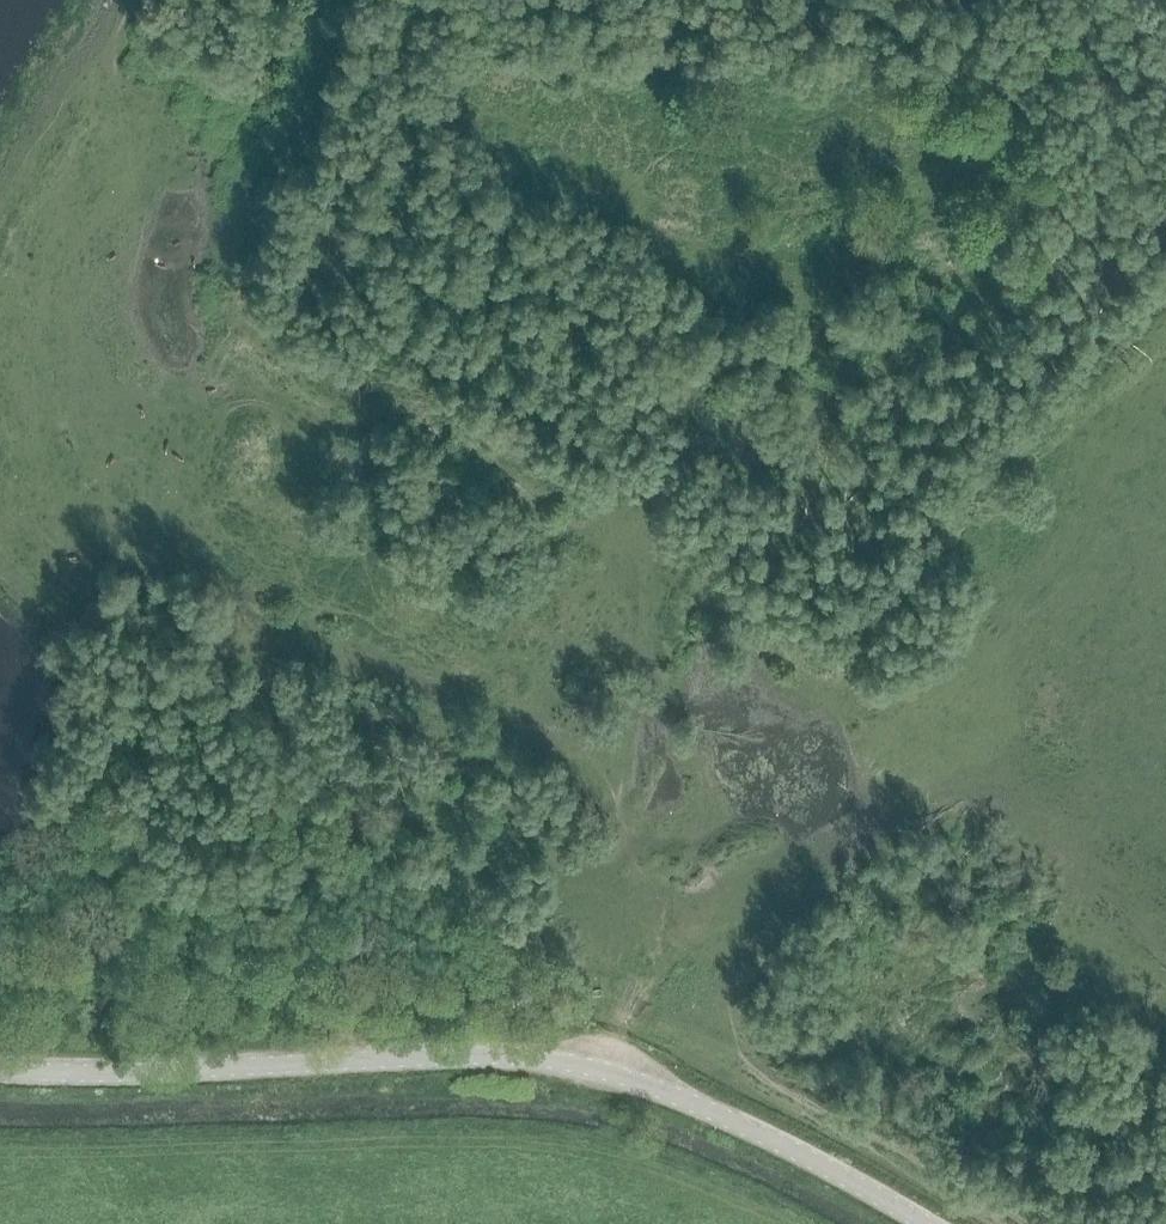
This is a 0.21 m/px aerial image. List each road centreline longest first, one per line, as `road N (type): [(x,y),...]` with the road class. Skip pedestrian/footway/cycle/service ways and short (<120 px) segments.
road 1 (tertiary): [(924,1223),(793,1149),(663,1089),(562,1059),(470,1053),(0,1064)]

